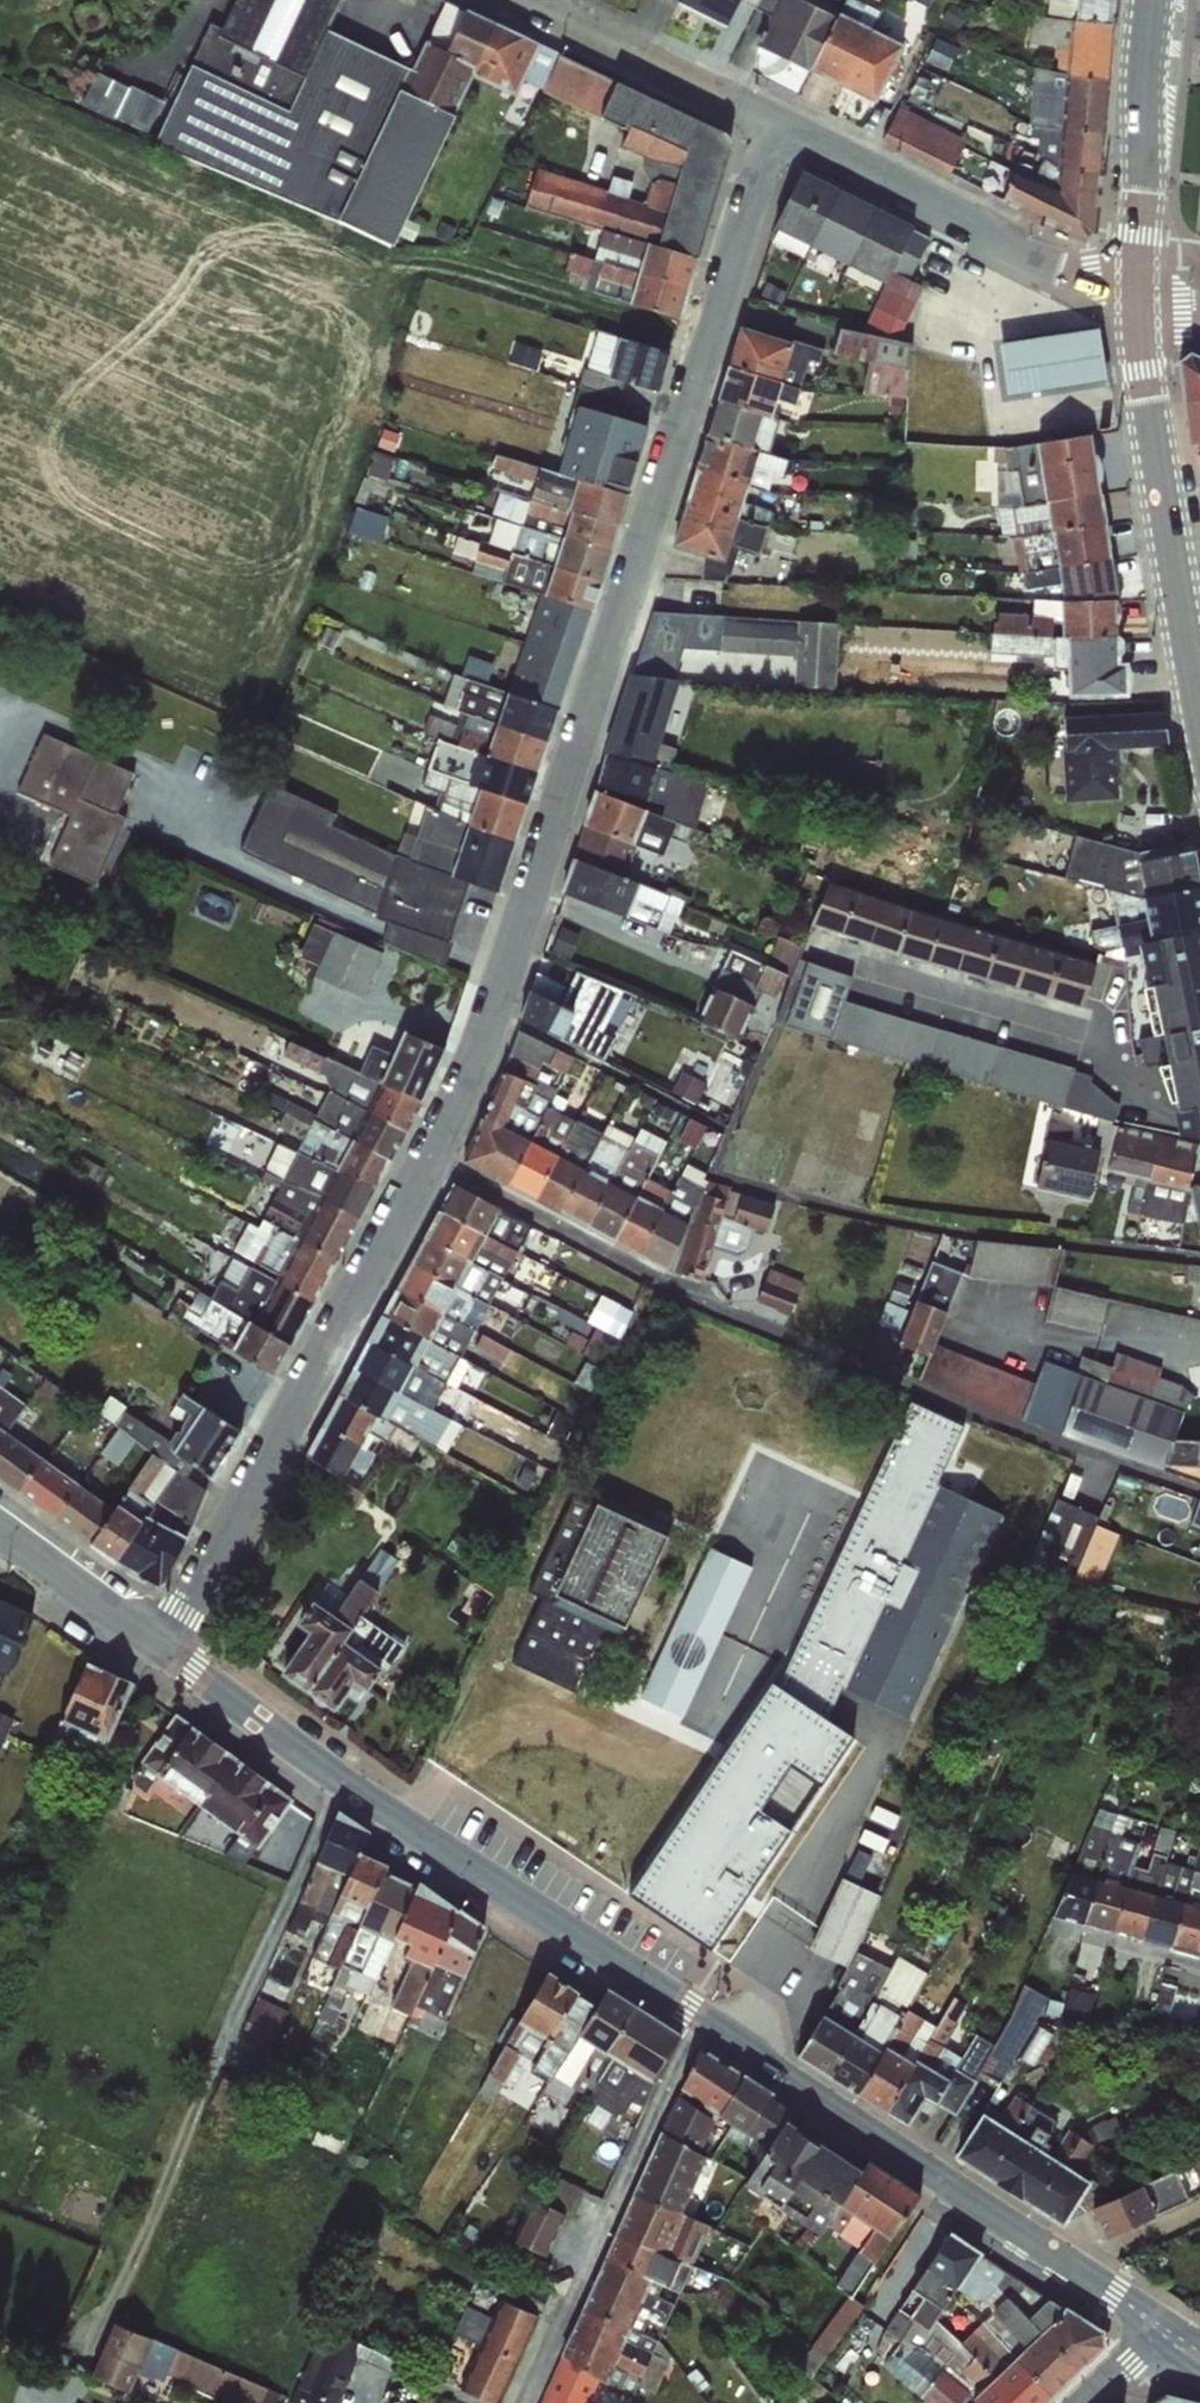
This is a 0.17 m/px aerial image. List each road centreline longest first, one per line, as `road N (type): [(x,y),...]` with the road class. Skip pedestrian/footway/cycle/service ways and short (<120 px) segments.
road 1 (residential): [(171,1654),(428,1161),(493,1013),(775,119)]
road 2 (tertiary): [(694,2015),(171,1654)]
road 3 (tertiary): [(1164,2328),(694,2015)]
road 4 (residential): [(1199,1118),(1180,1119),(1122,1087),(1077,1030),(821,941)]
road 5 (residential): [(694,2015),(525,2402)]
road 6 (tertiary): [(1136,292),(1199,701)]
road 7 (residential): [(1136,292),(1035,257),(775,119)]
road 8 (tertiary): [(1153,0),(1136,292)]
road 9 (residential): [(775,119),(523,0)]
road 10 (tertiary): [(171,1654),(0,1526)]
road 11 (residential): [(1199,1963),(1066,1931)]

